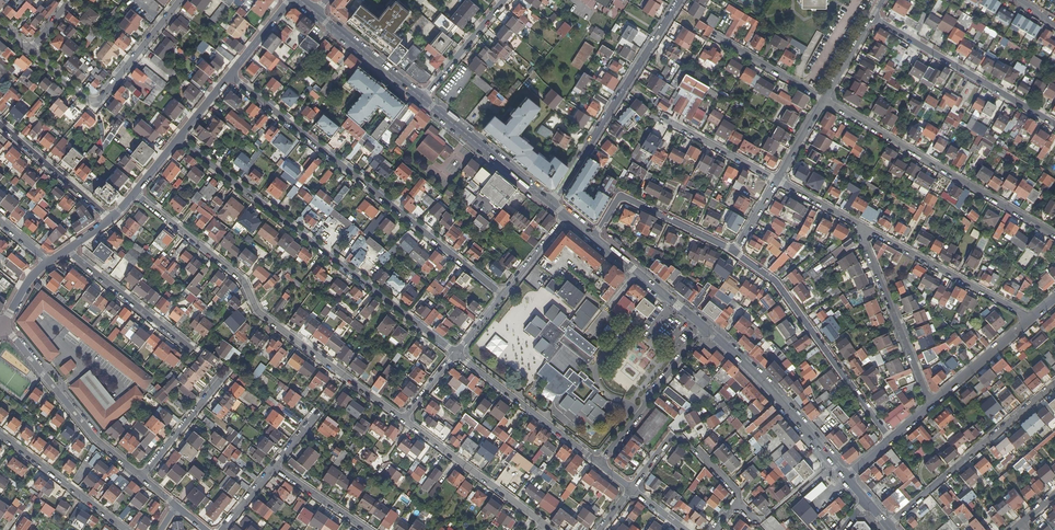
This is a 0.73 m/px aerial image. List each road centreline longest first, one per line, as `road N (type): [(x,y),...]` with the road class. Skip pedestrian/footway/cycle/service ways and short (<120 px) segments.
road 1 (residential): [(135,194),(243,280),(257,312),(402,419)]
road 2 (residential): [(456,354),(178,139)]
road 3 (residential): [(230,75),(502,296)]
road 4 (residential): [(1054,235),(824,102)]
road 5 (residential): [(889,439),(776,282),(735,252)]
road 6 (residential): [(552,204),(680,0)]
road 7 (residential): [(1054,385),(887,525)]
road 8 (residential): [(31,49),(96,102),(179,0)]
road 9 (residential): [(874,18),(1054,126)]
road 10 (residential): [(141,477),(93,440),(3,325)]
road 11 (primary): [(706,329),(846,478)]
road 12 (residential): [(860,225),(1032,319)]
road 13 (residential): [(930,403),(860,225)]
road 14 (residential): [(456,354),(598,465)]
road 15 (residential): [(543,523),(402,419)]
road 16 (residential): [(598,465),(706,329)]
road 17 (residential): [(735,252),(622,198),(595,236)]
road 18 (primary): [(552,204),(421,98)]
road 19 (residential): [(67,250),(190,349)]
road 20 (residential): [(124,529),(0,434)]
road 21 (primary): [(595,236),(706,329)]
road 22 (residential): [(108,220),(0,125)]
road 23 (residential): [(141,477),(227,371)]
road 24 (primary): [(421,98),(316,13)]
road 25 (residential): [(1032,319),(930,403)]
road 26 (residential): [(824,102),(714,36)]
road 27 (residential): [(502,0),(421,98)]
road 28 (residential): [(668,120),(777,179)]

